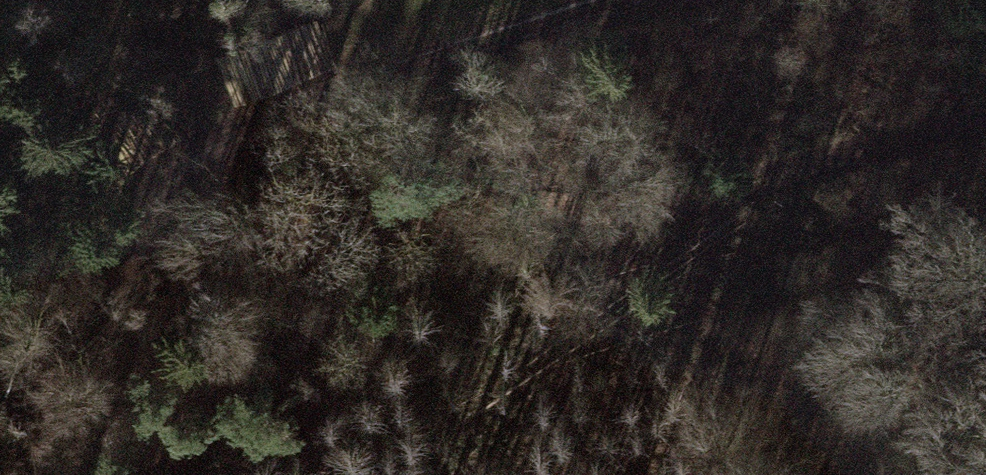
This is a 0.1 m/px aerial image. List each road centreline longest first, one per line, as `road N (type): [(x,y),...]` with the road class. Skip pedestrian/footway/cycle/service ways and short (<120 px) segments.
road 1 (track): [(0,334),(231,241),(689,203),(985,122)]
road 2 (track): [(0,326),(155,169),(471,44),(614,0)]

